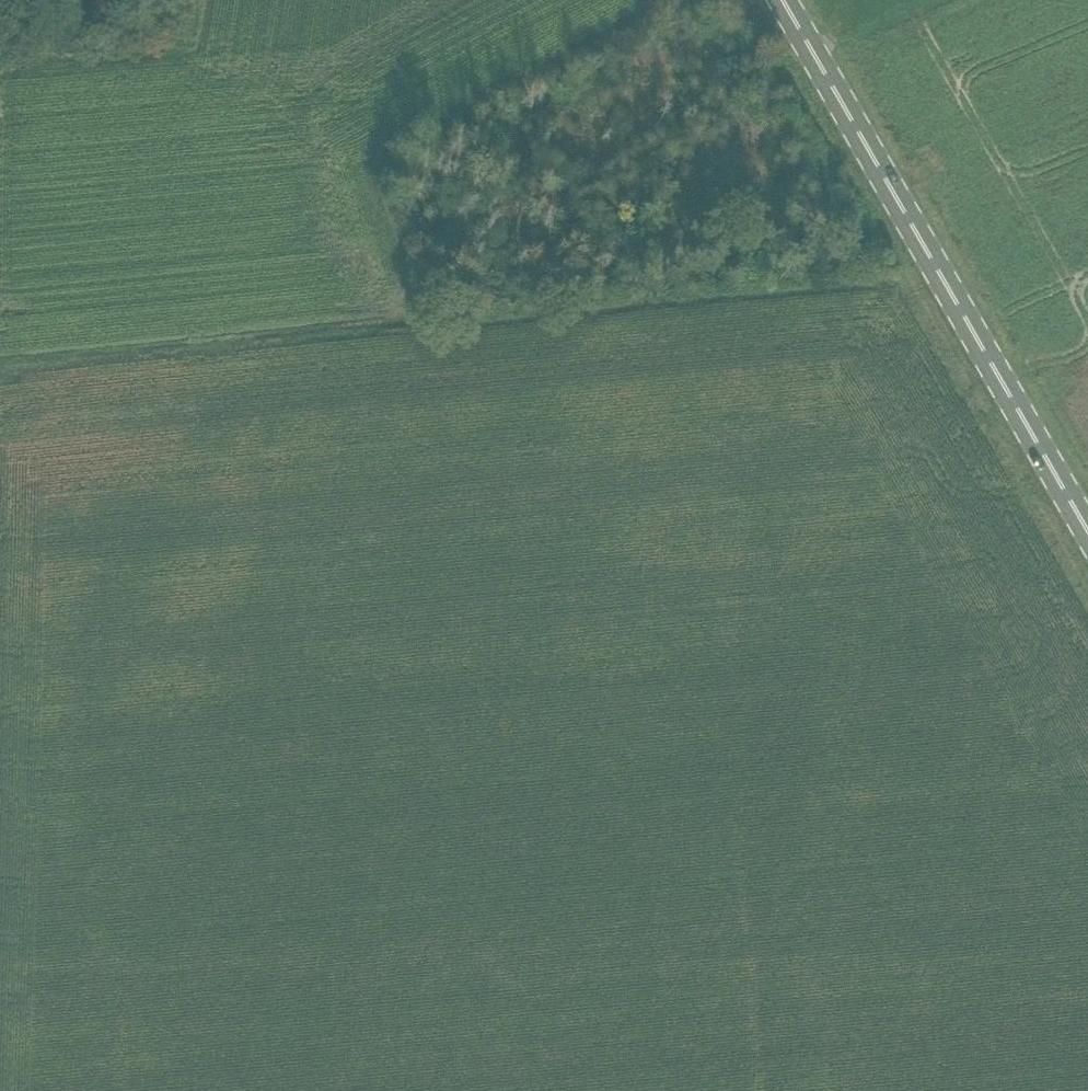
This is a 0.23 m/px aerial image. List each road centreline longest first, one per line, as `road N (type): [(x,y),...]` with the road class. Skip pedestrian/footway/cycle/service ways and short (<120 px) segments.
road 1 (secondary): [(1087,512),(790,0)]

